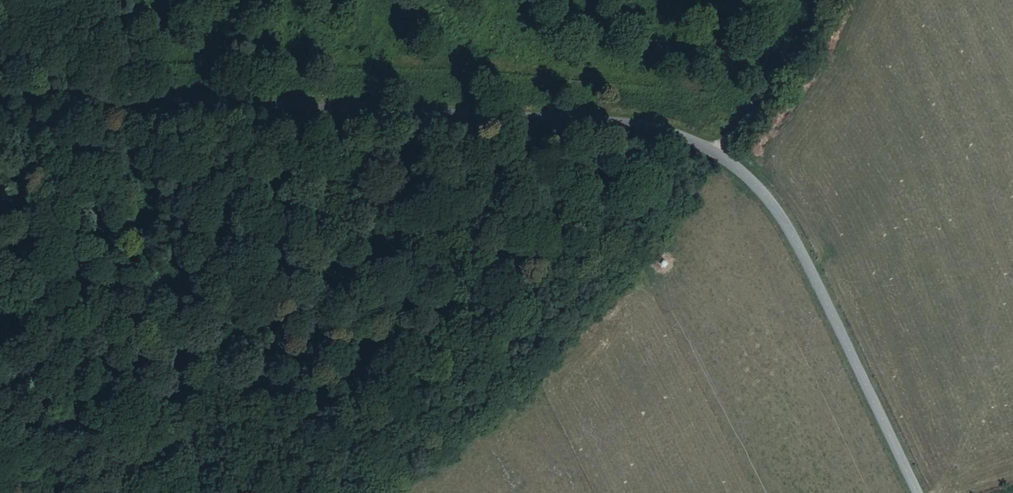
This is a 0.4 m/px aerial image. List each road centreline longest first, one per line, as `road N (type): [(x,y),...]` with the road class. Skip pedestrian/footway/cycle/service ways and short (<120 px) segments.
road 1 (tertiary): [(918,492),(778,212),(750,179),(686,140),(529,117),(0,96)]
road 2 (track): [(828,0),(716,154),(489,393),(345,492)]

